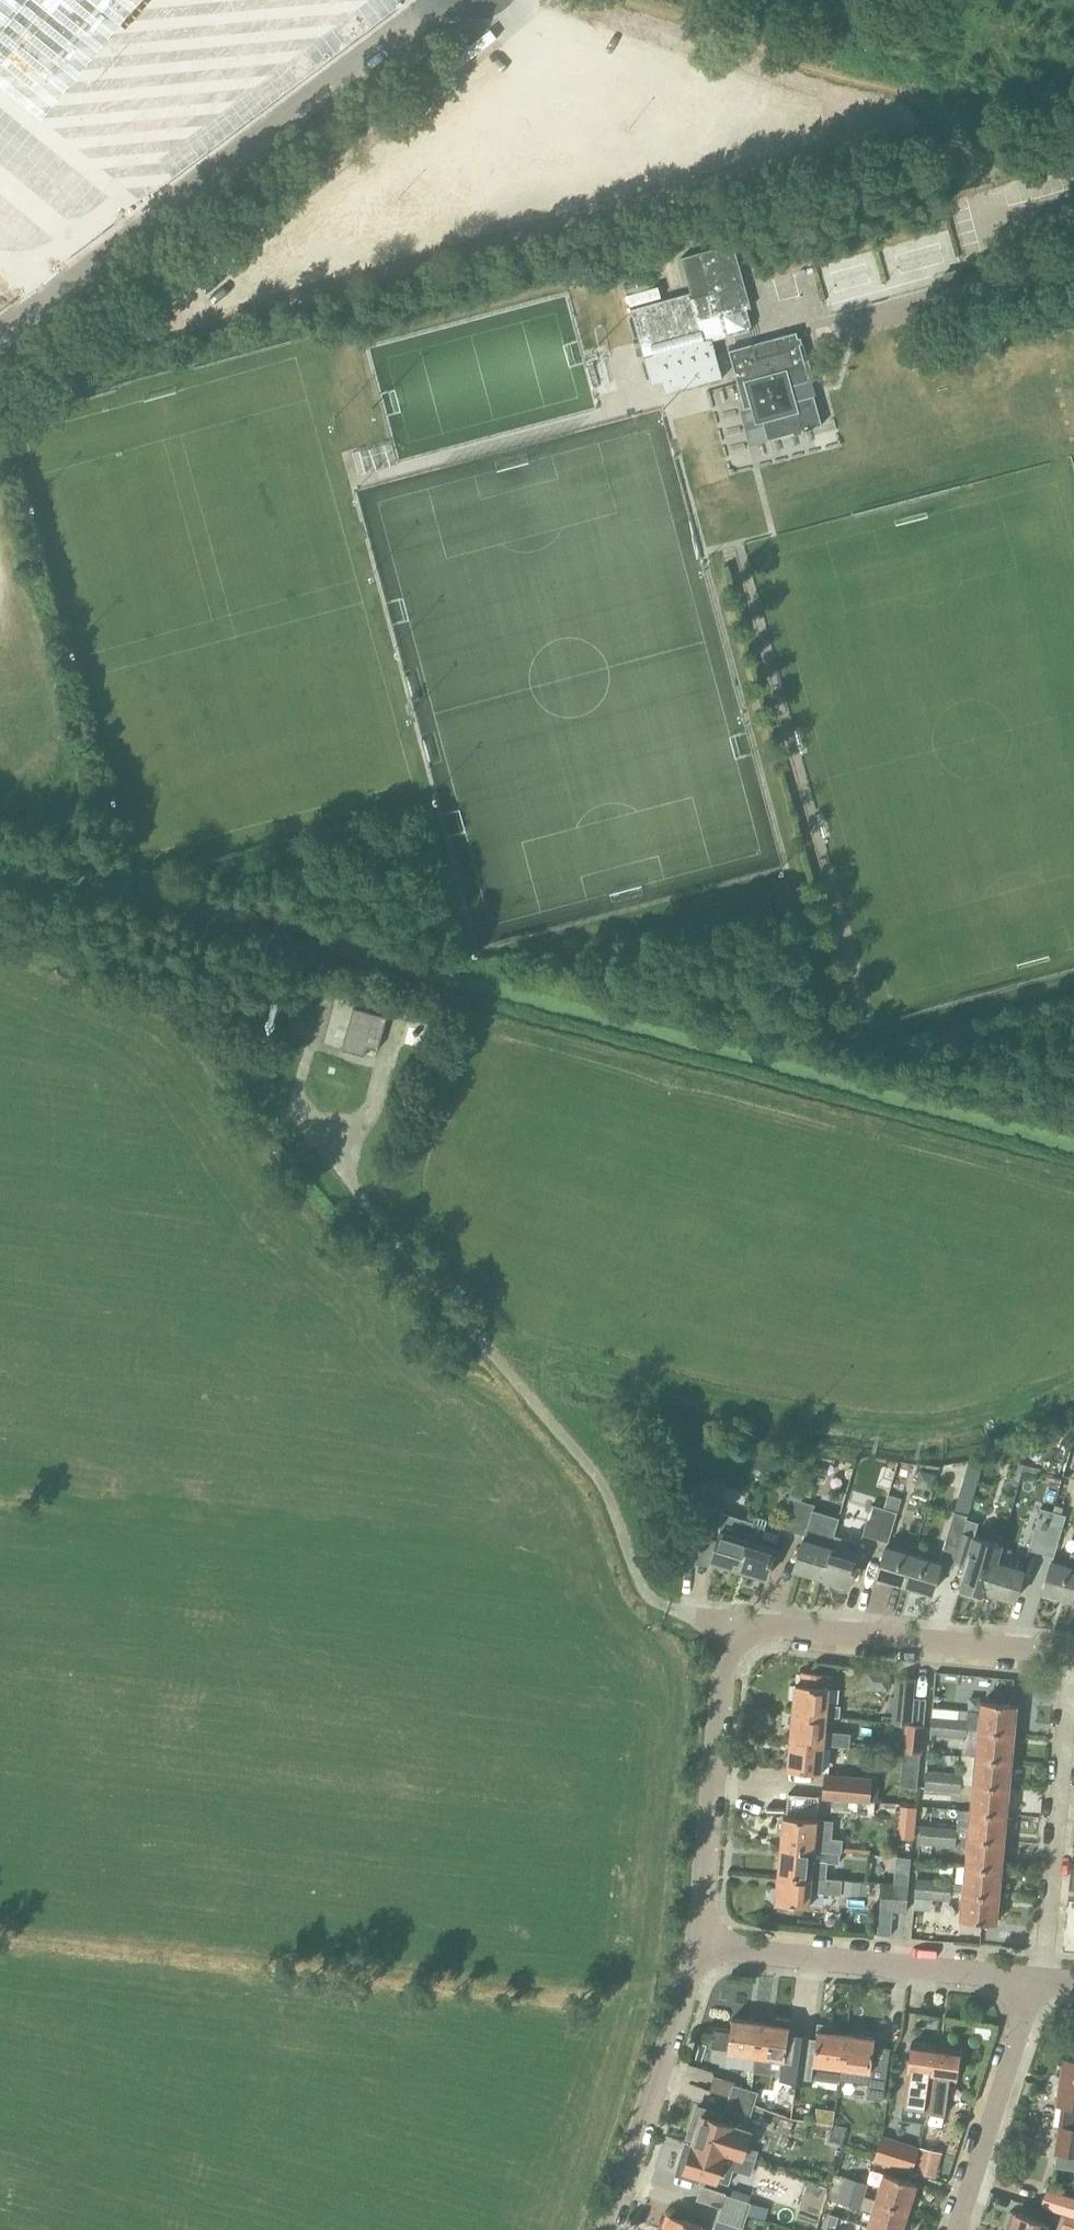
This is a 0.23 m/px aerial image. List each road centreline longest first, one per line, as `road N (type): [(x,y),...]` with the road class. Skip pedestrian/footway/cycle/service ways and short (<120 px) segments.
road 1 (residential): [(728,1623),(649,1595),(610,1493),(360,1194)]
road 2 (unclassified): [(445,0),(0,332)]
road 3 (residential): [(1073,1654),(728,1623)]
road 4 (residential): [(1031,1980),(700,1943)]
road 5 (residential): [(700,1943),(728,1623)]
road 6 (residential): [(609,2229),(700,1943)]
road 7 (residential): [(1048,1982),(1073,1694)]
road 8 (residential): [(955,2229),(1031,1980)]

